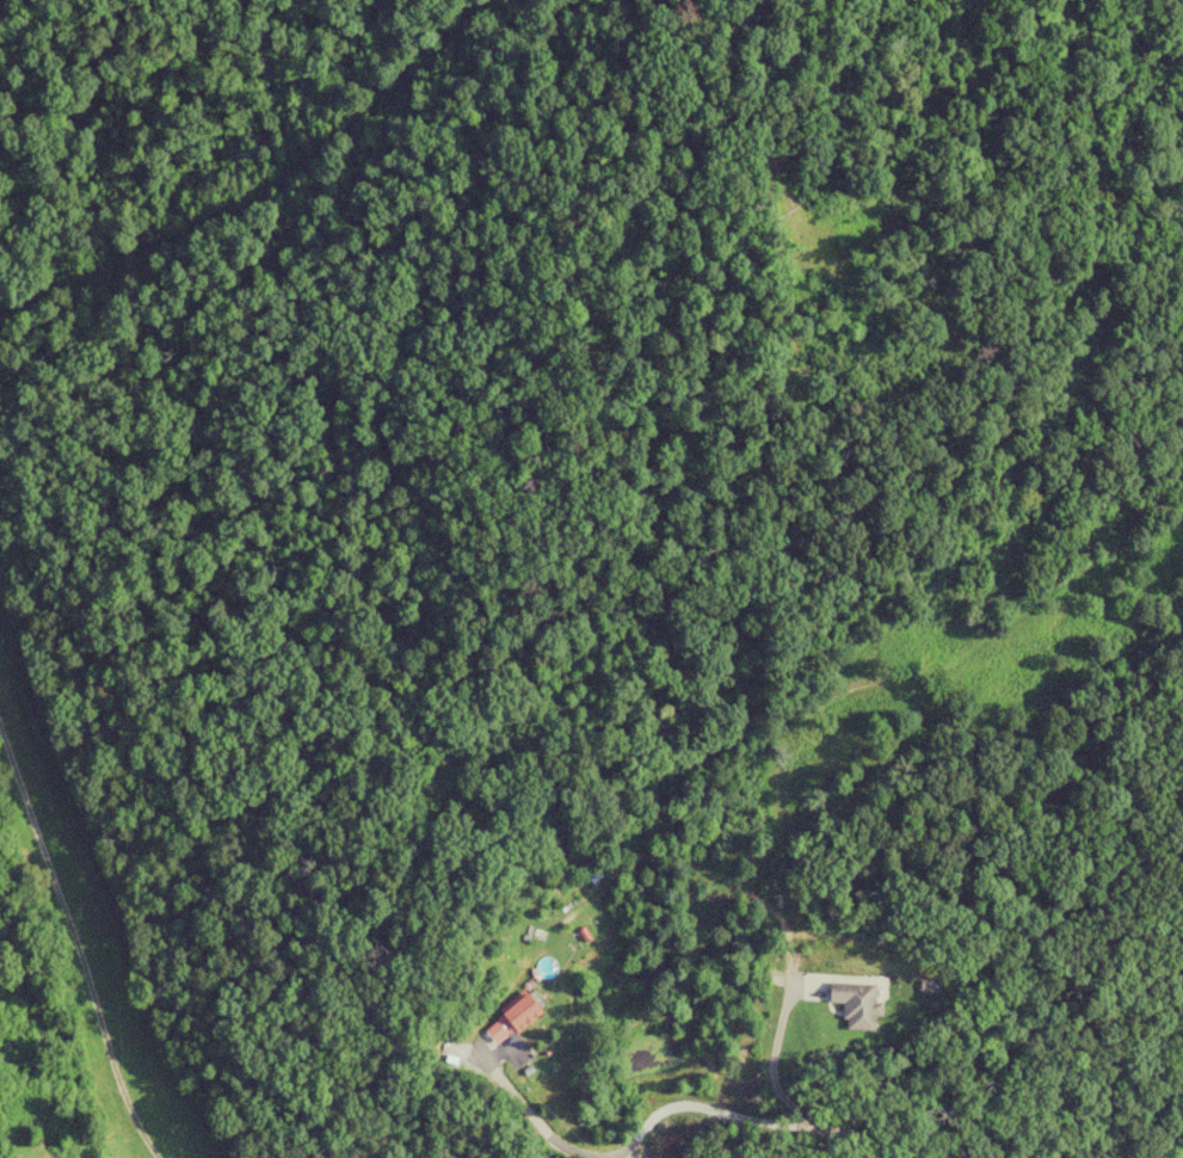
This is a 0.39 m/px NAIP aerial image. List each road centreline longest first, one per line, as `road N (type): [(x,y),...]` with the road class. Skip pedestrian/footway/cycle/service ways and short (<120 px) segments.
road 1 (residential): [(832,1157),(836,1142),(820,1128),(701,1109),(670,1109),(626,1157)]
road 2 (residential): [(591,1157),(532,1122),(486,1055)]

